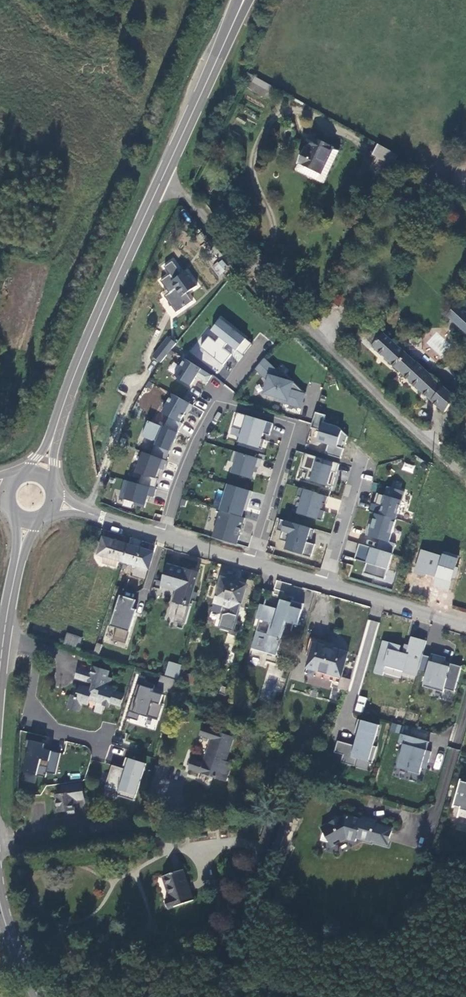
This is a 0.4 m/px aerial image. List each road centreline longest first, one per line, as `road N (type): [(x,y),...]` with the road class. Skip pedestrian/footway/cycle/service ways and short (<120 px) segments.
road 1 (unclassified): [(465,476),(166,171)]
road 2 (residential): [(252,562),(294,423),(220,401),(185,462),(161,535)]
road 3 (secondary): [(166,171),(88,342),(31,497)]
road 4 (secondary): [(31,497),(0,666)]
road 5 (residential): [(325,583),(371,432)]
road 6 (unclassified): [(465,624),(325,583)]
road 7 (secondary): [(222,47),(166,171)]
road 8 (unclassified): [(161,535),(31,497)]

